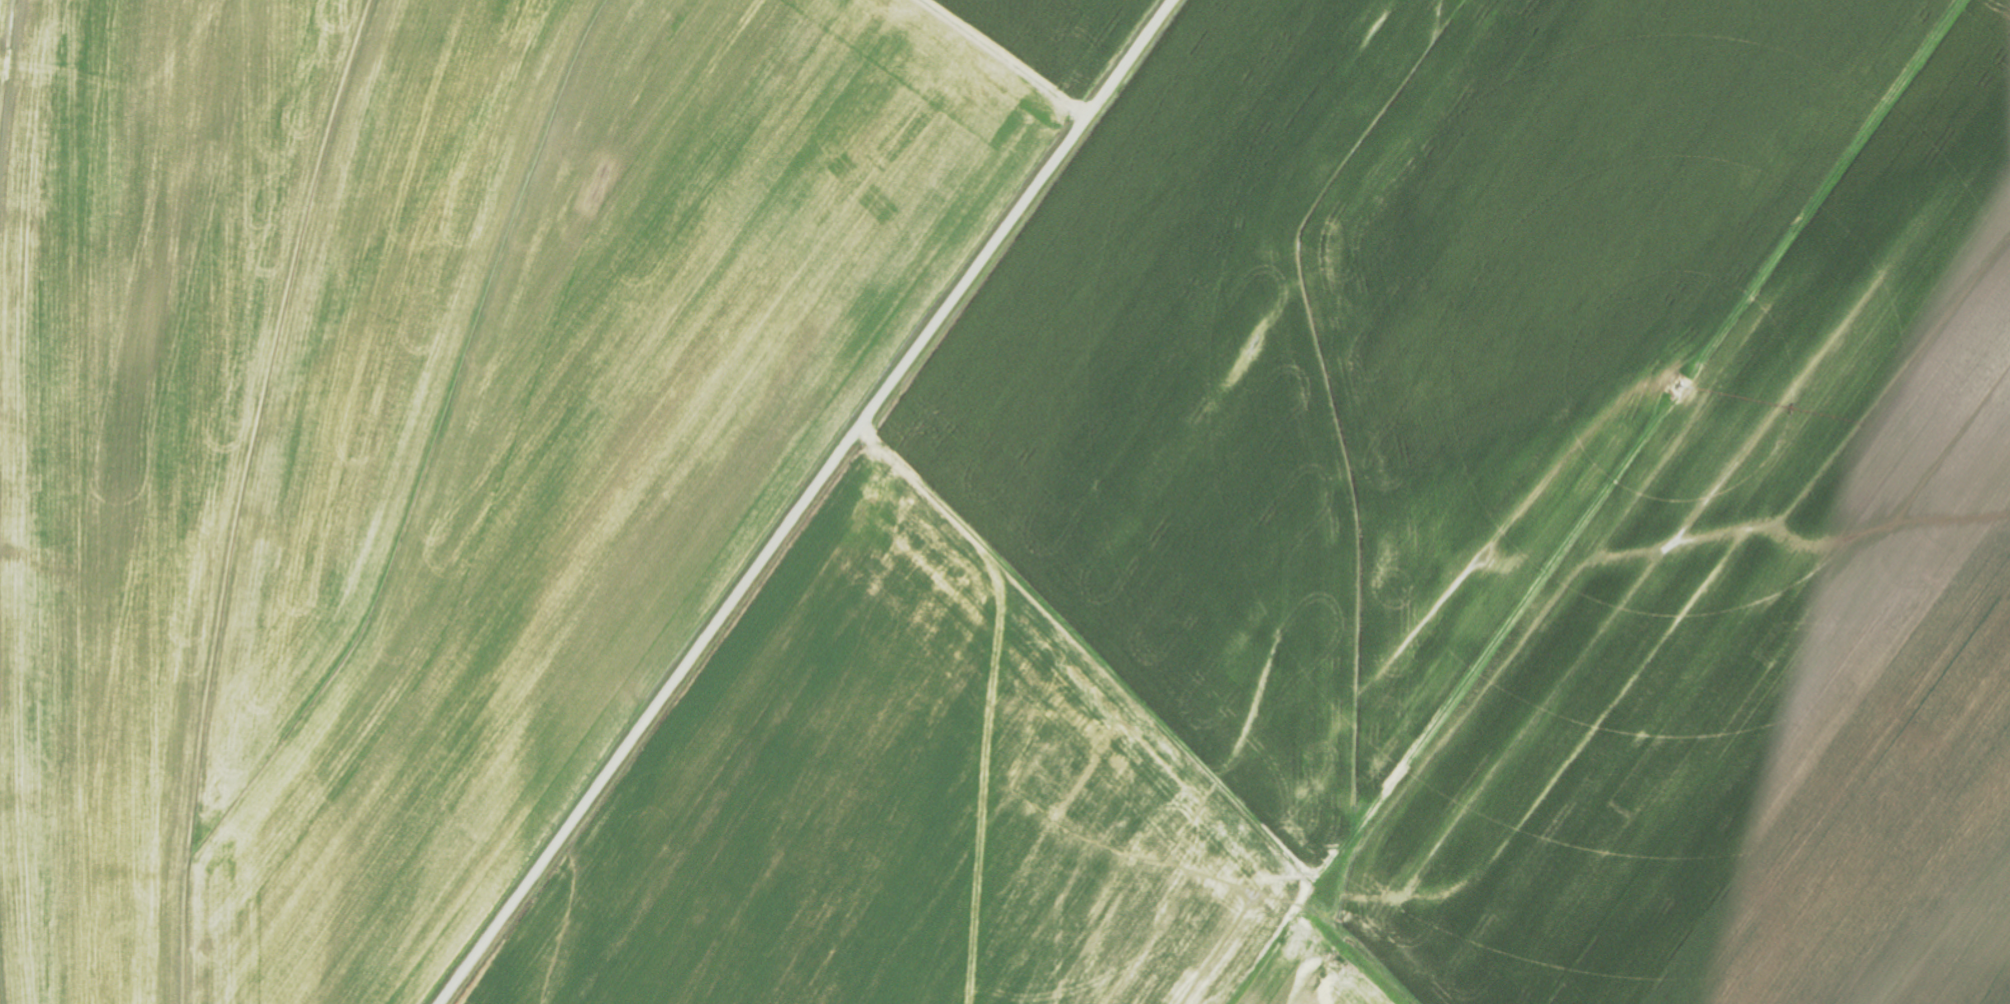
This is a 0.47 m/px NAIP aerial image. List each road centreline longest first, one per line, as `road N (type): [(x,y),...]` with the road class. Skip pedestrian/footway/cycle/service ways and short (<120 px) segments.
road 1 (residential): [(440,1003),(1172,0)]

